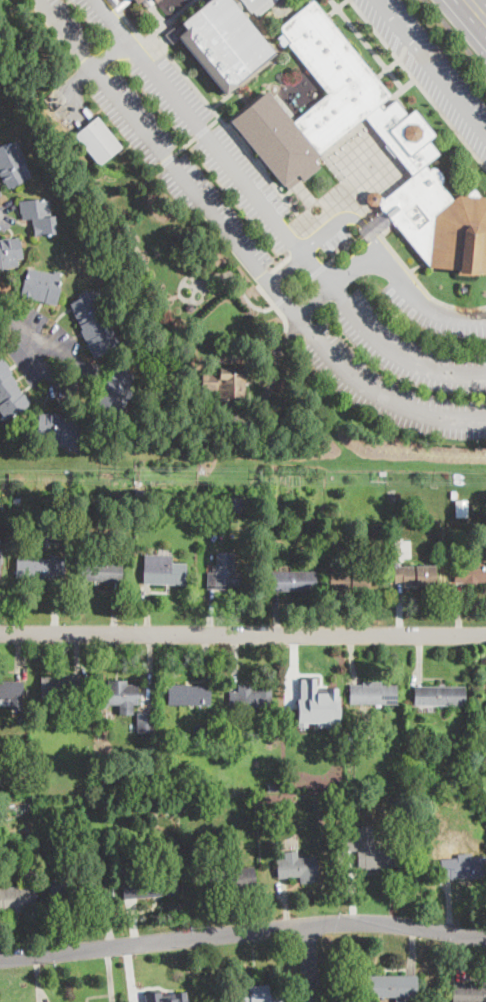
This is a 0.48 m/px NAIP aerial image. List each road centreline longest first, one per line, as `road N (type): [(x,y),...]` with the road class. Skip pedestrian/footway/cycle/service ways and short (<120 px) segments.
road 1 (residential): [(0,964),(372,925),(485,938)]
road 2 (residential): [(0,633),(485,635)]

